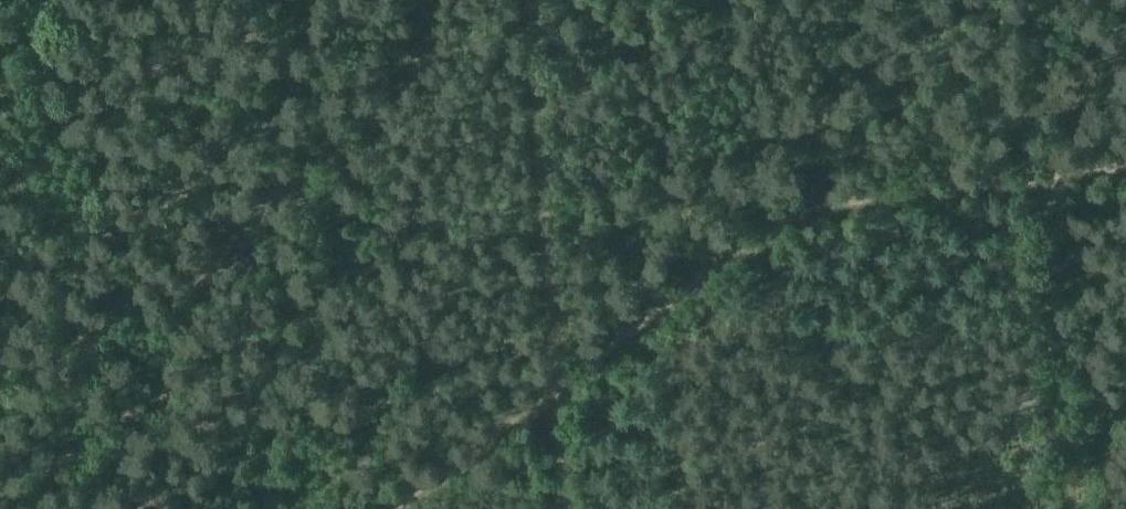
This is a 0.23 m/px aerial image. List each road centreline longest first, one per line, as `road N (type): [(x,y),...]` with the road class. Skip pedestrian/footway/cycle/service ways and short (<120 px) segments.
road 1 (track): [(551,377),(559,508)]

